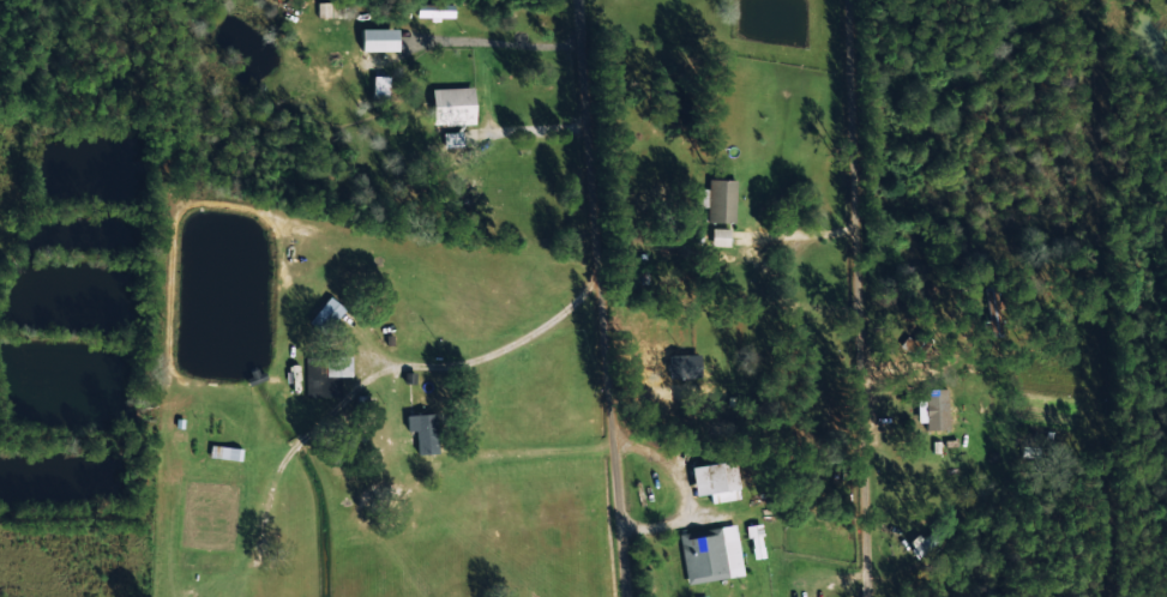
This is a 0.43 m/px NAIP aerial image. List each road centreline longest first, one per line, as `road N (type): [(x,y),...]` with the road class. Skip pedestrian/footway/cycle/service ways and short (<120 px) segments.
road 1 (residential): [(621,596),(562,0)]
road 2 (residential): [(848,0),(868,596)]

